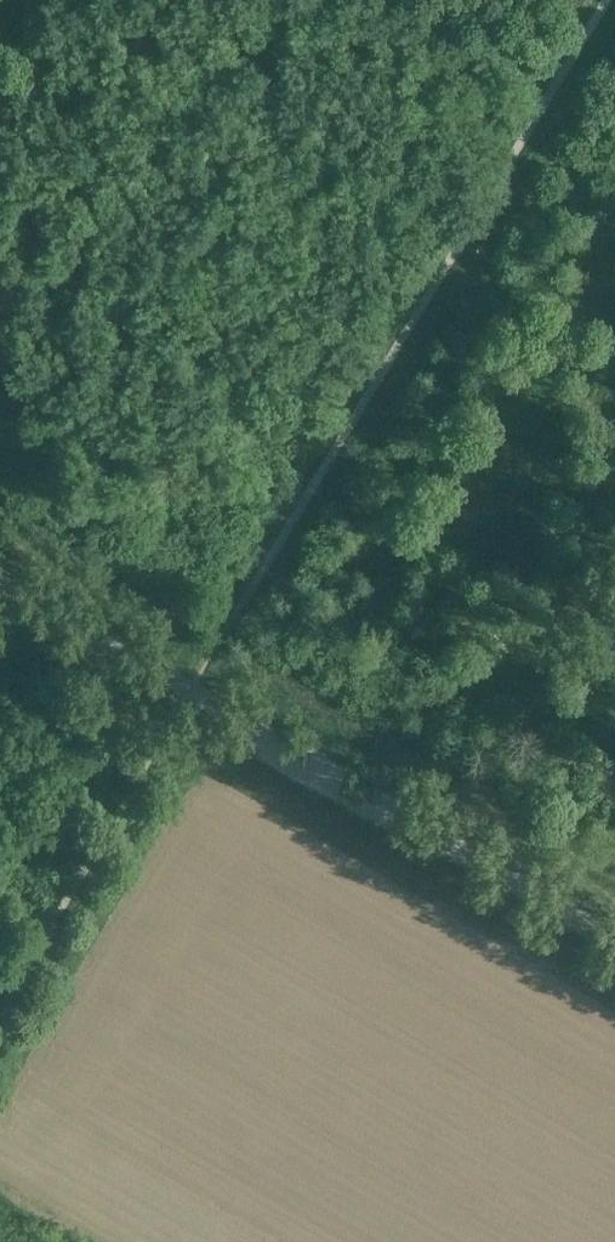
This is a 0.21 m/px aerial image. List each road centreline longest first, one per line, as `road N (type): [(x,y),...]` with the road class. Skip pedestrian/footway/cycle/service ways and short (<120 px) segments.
road 1 (unclassified): [(614,942),(0,579)]

